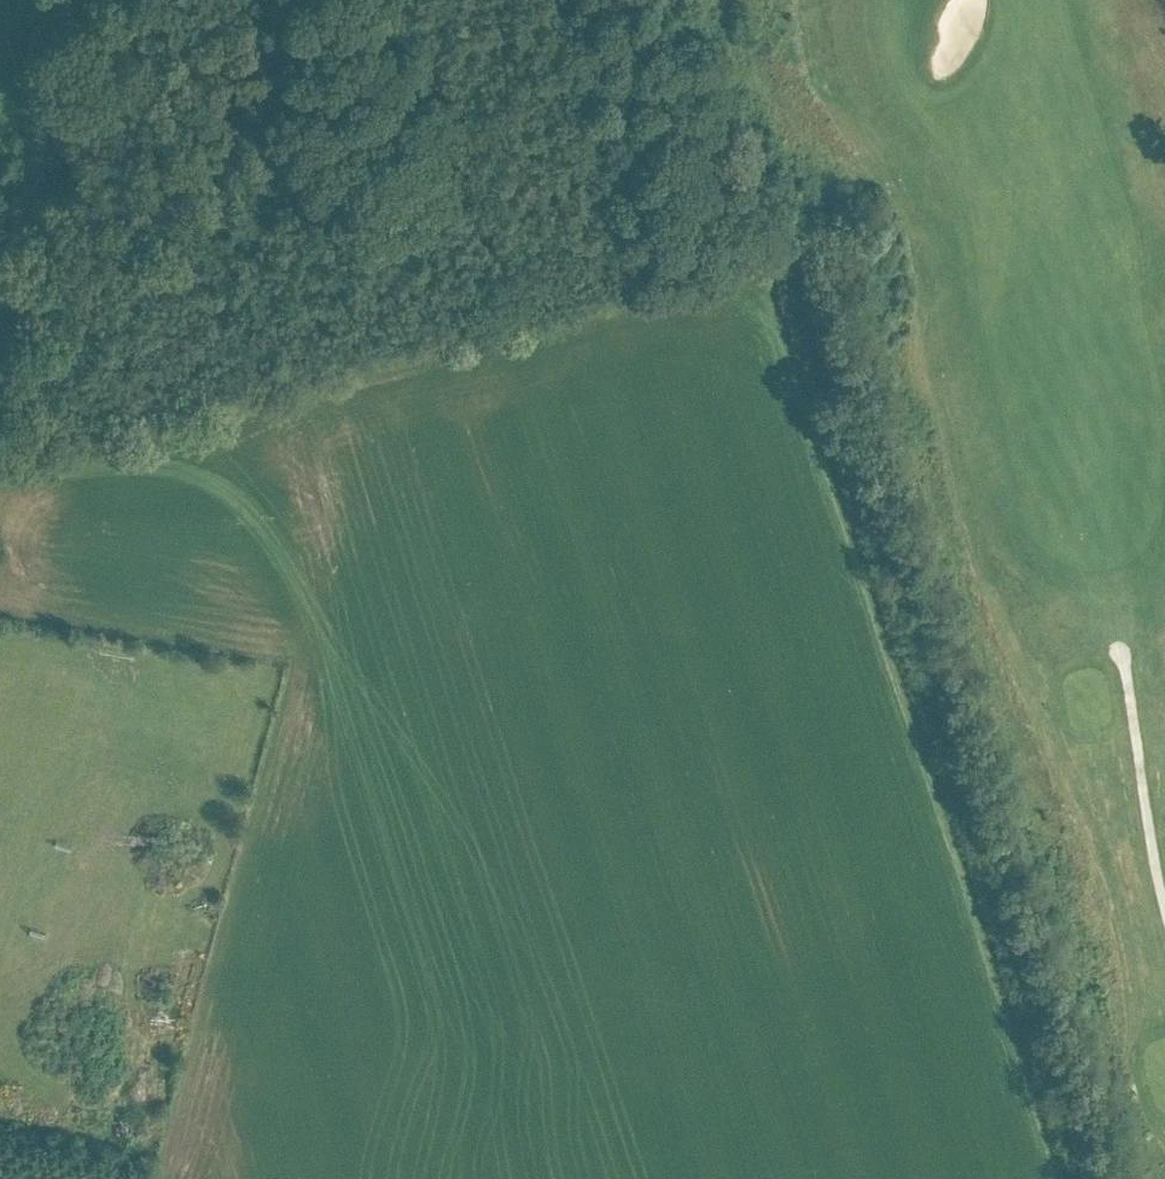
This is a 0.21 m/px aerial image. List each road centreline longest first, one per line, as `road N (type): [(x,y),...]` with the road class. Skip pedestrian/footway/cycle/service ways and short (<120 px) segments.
road 1 (track): [(1164,184),(1104,0)]

